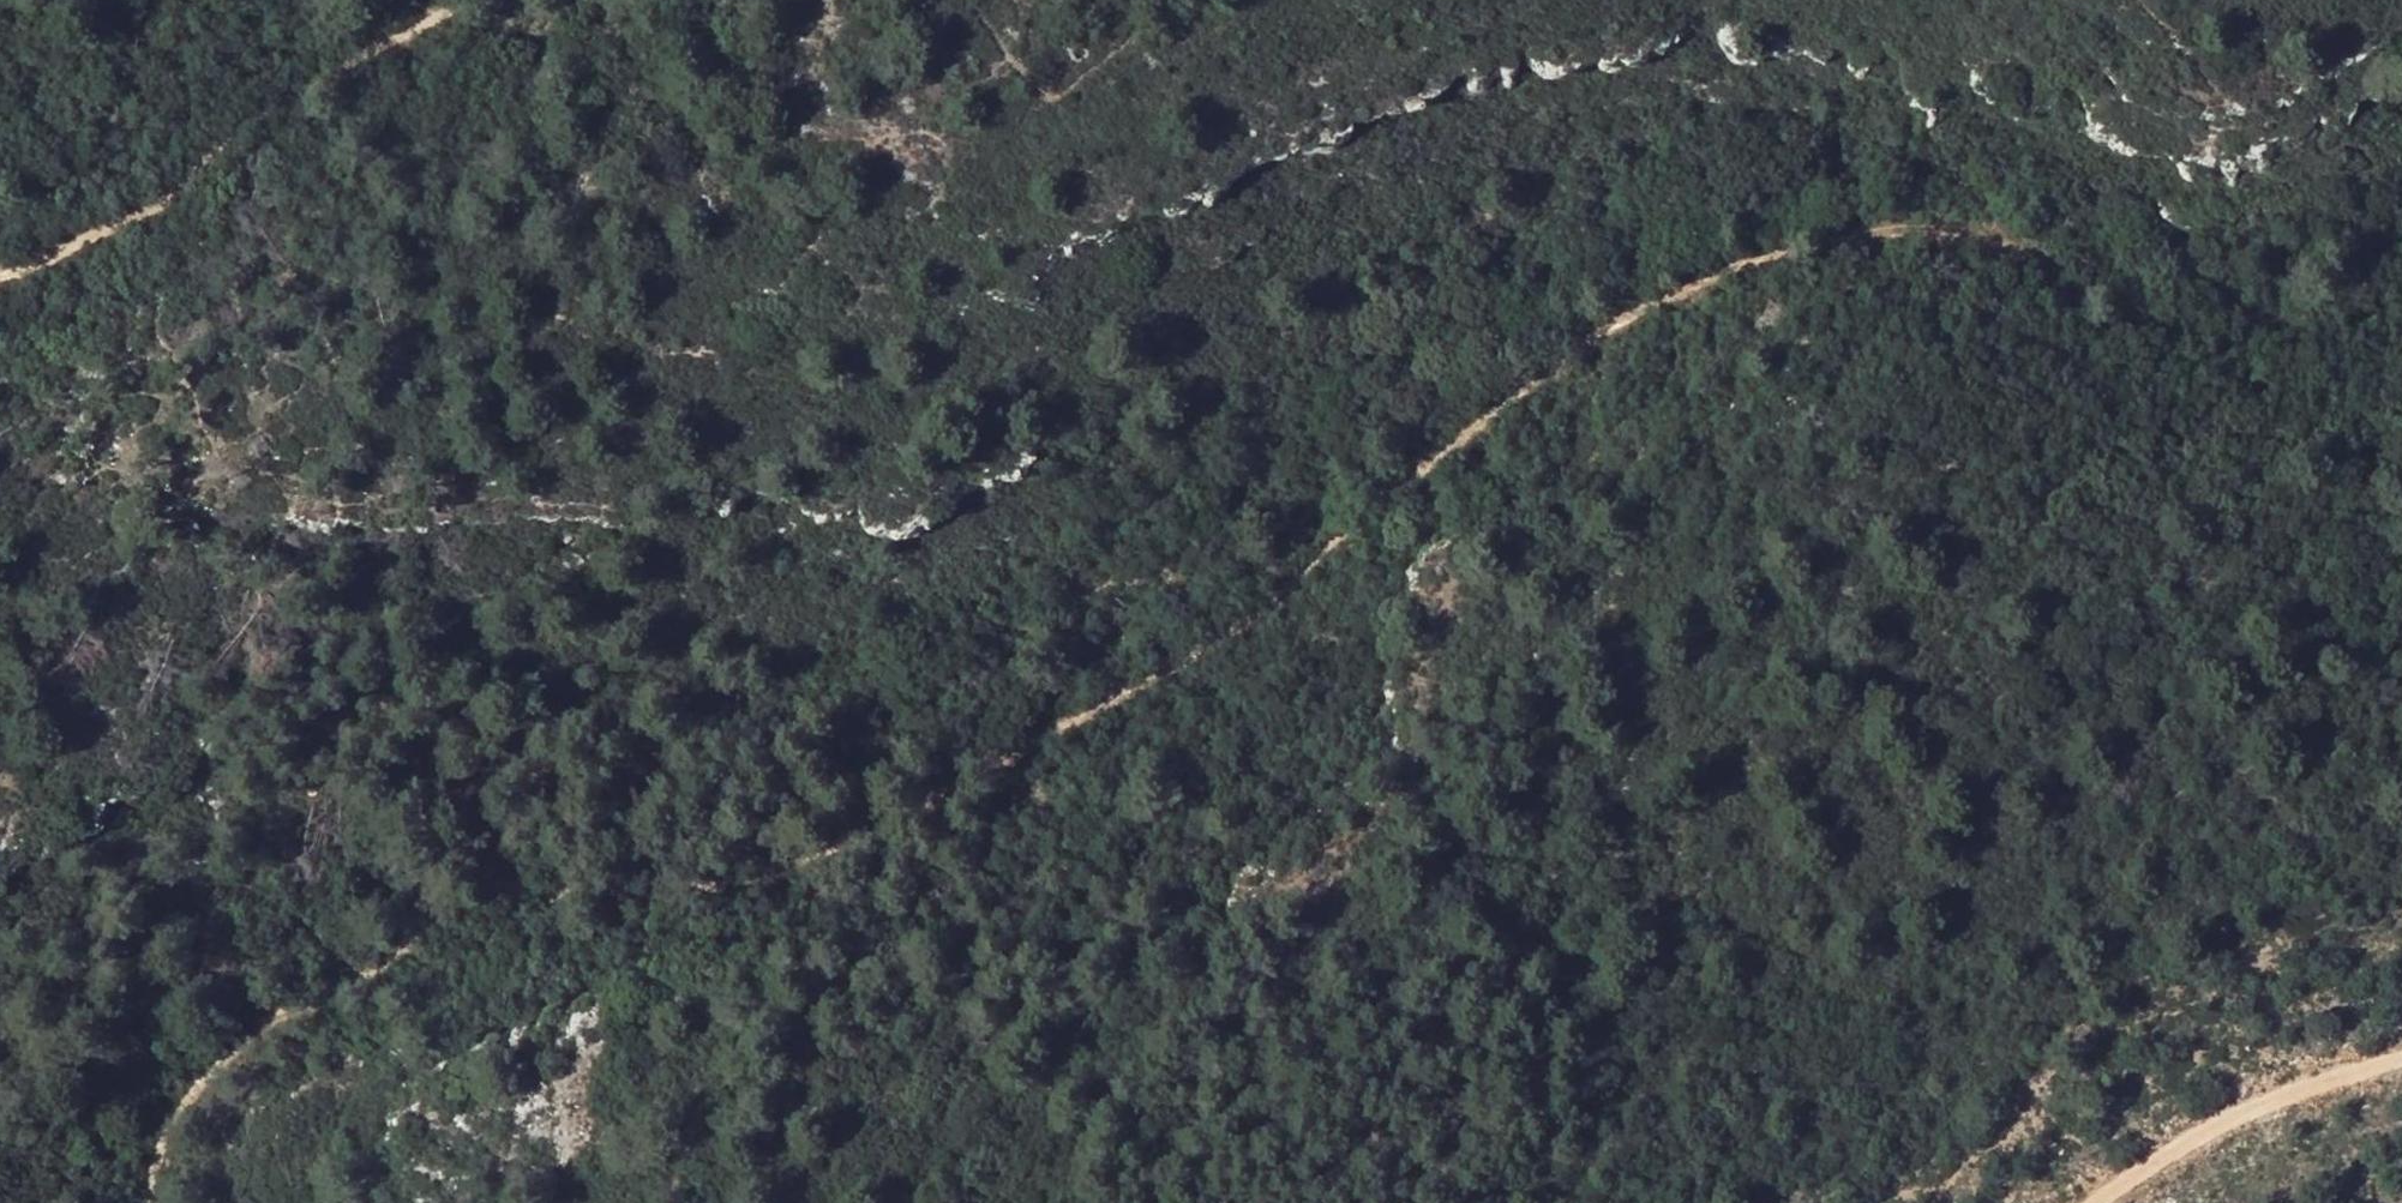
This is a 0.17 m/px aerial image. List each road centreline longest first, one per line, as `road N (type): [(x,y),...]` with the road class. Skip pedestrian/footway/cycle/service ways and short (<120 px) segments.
road 1 (track): [(2091,1202),(2184,1144),(2401,1054)]

